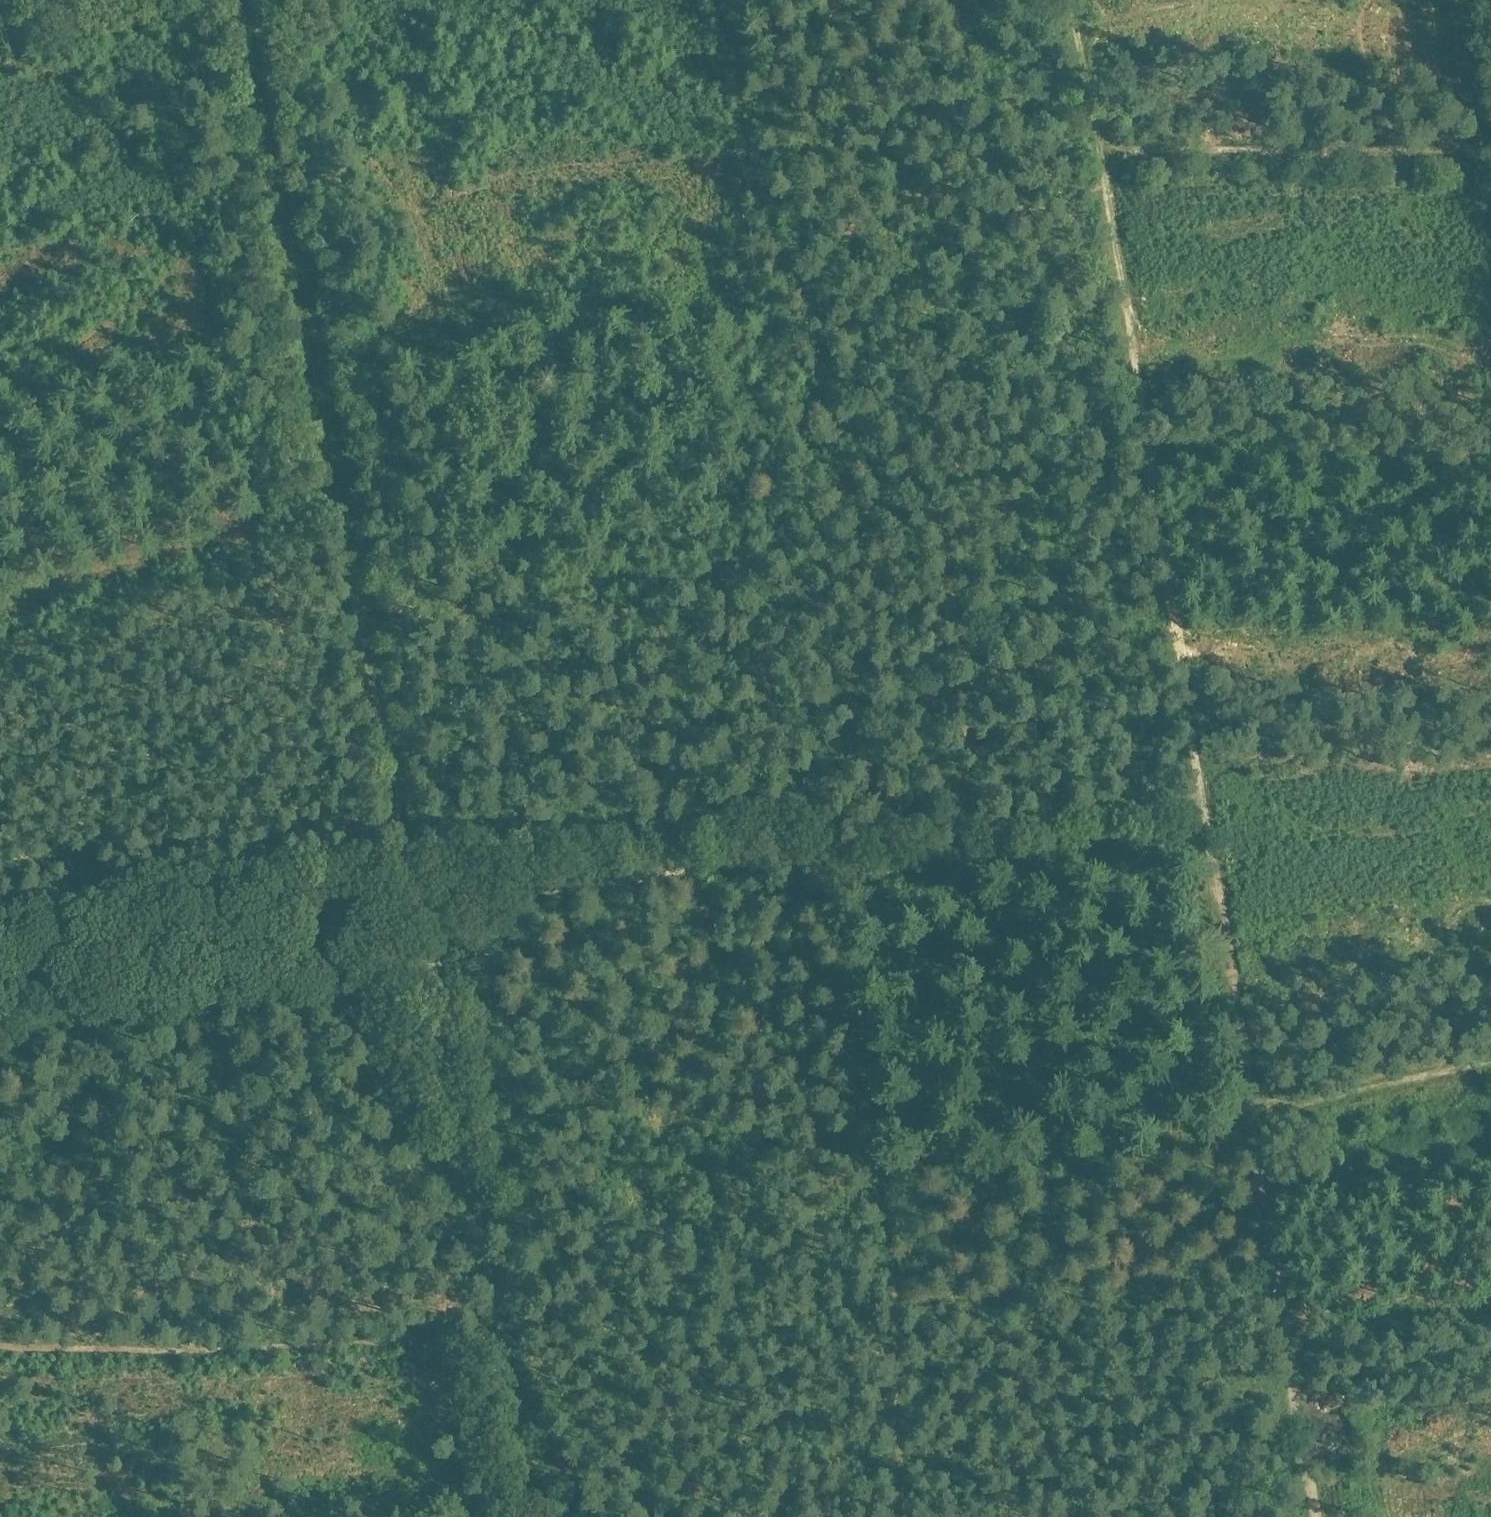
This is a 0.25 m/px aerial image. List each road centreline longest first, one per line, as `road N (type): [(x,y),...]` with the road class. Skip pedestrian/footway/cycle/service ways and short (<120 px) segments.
road 1 (track): [(910,1516),(892,1378),(883,1200),(856,1024),(818,853),(768,695),(745,550),(742,402),(751,284),(739,69),(726,0)]
road 2 (track): [(247,0),(426,906)]
road 3 (track): [(1213,804),(1105,183)]
road 4 (track): [(542,1516),(426,906)]
road 5 (track): [(921,840),(426,906)]
road 6 (track): [(1213,804),(1266,1187)]
road 7 (track): [(338,919),(0,962)]
road 8 (track): [(921,840),(1213,804)]
road 9 (track): [(1340,151),(1146,148),(1101,166)]
road 10 (track): [(1294,1387),(1266,1187)]
road 11 (track): [(1101,166),(1070,0)]
road 12 (track): [(1340,151),(1490,144)]
road 13 (track): [(1314,1516),(1294,1387)]

